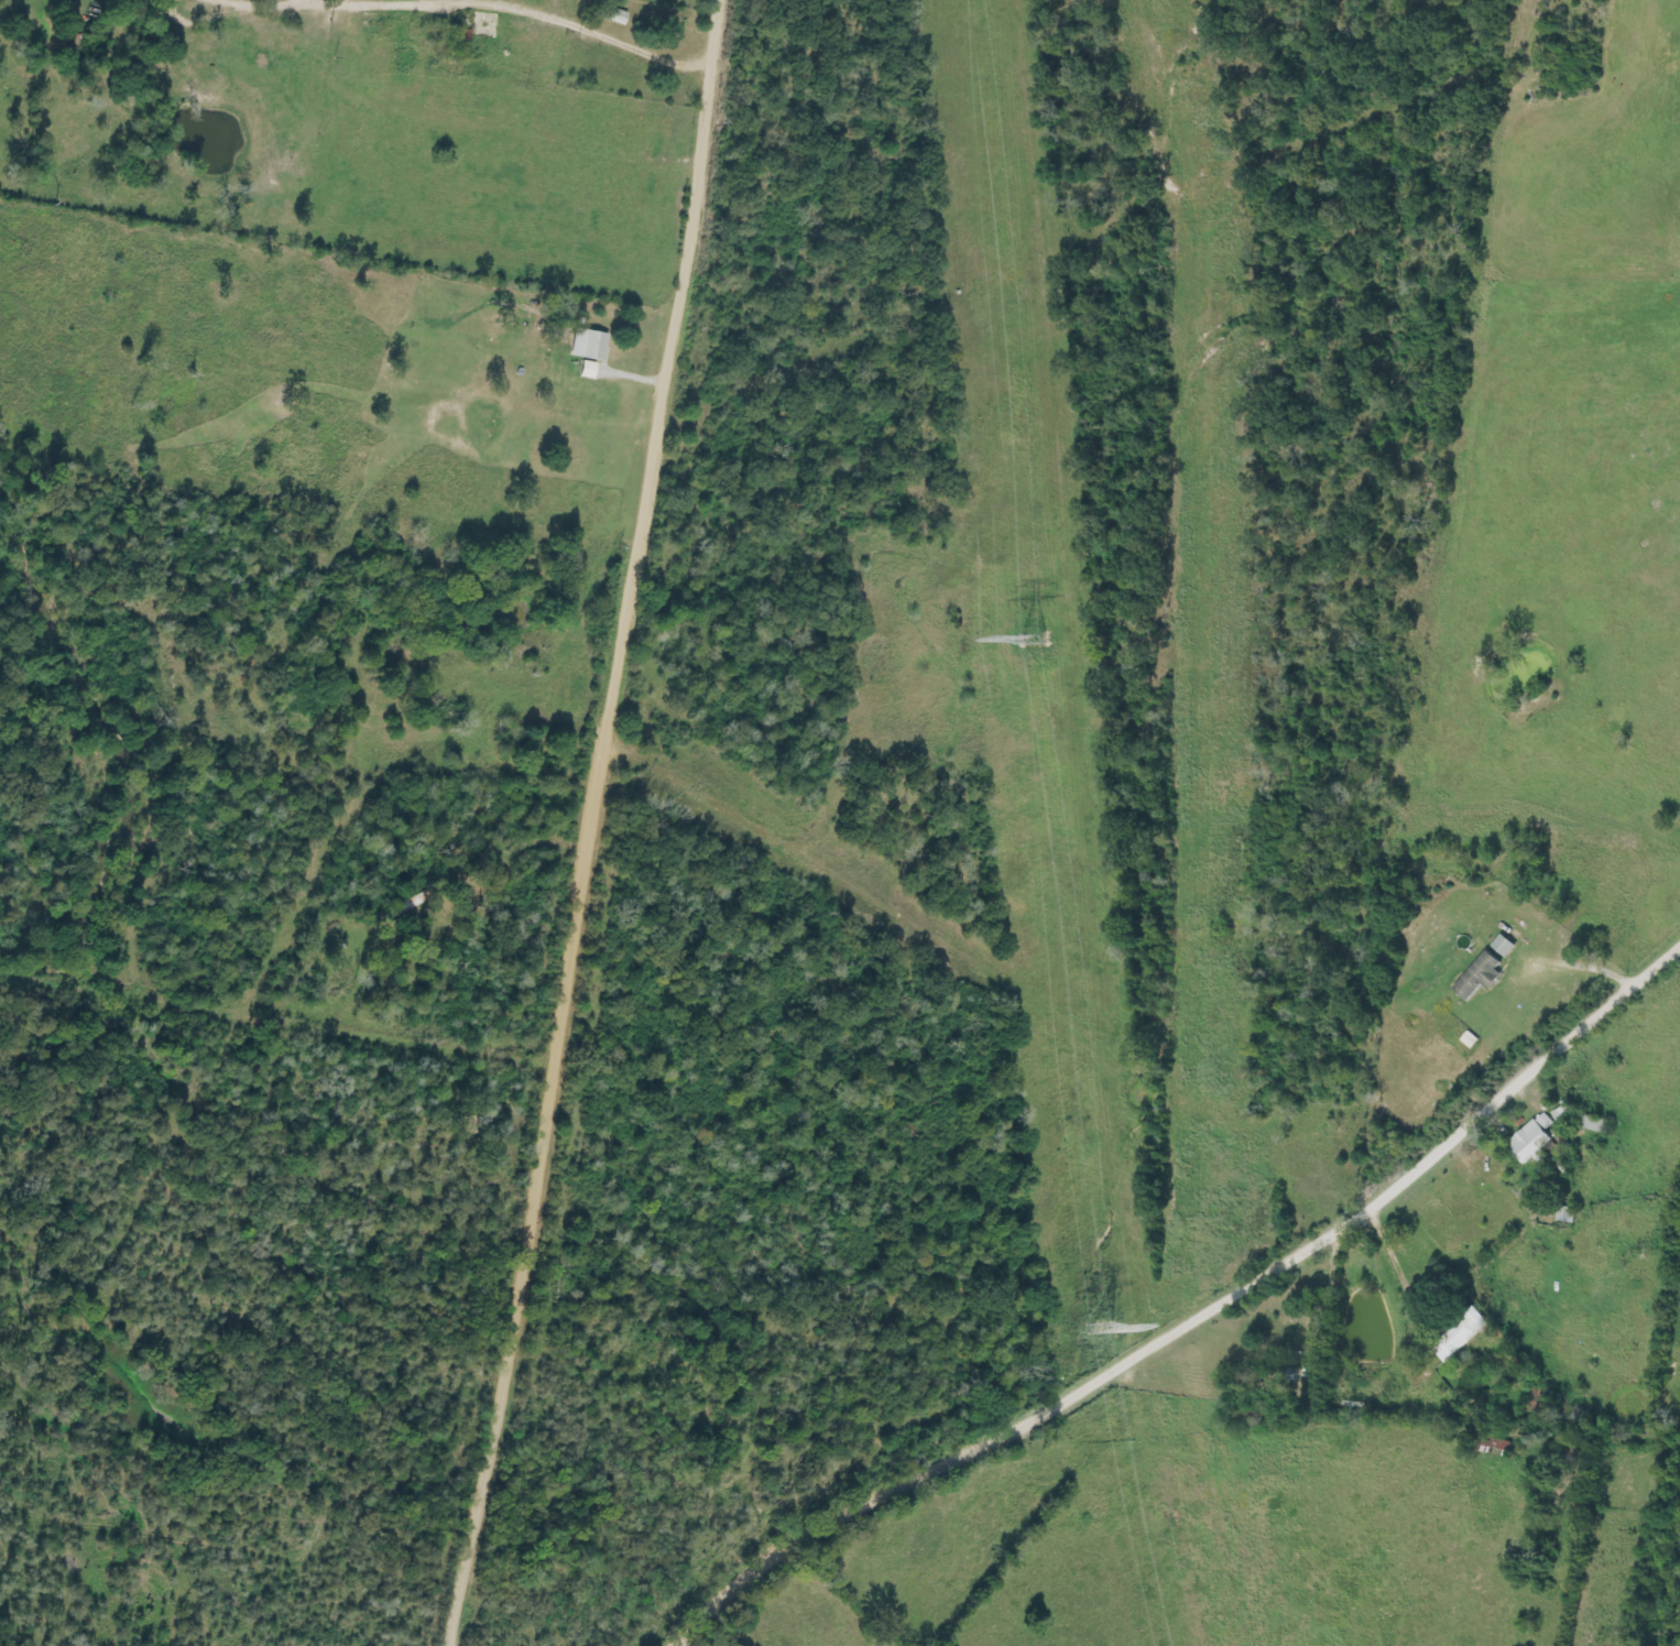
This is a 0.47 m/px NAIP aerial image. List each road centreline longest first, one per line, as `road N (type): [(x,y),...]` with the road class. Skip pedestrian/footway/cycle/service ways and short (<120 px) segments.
road 1 (residential): [(459,1645),(542,1227),(695,270),(727,0)]
road 2 (residential): [(686,1645),(729,1600),(809,1539),(1104,1384),(1362,1217),(1679,954)]

